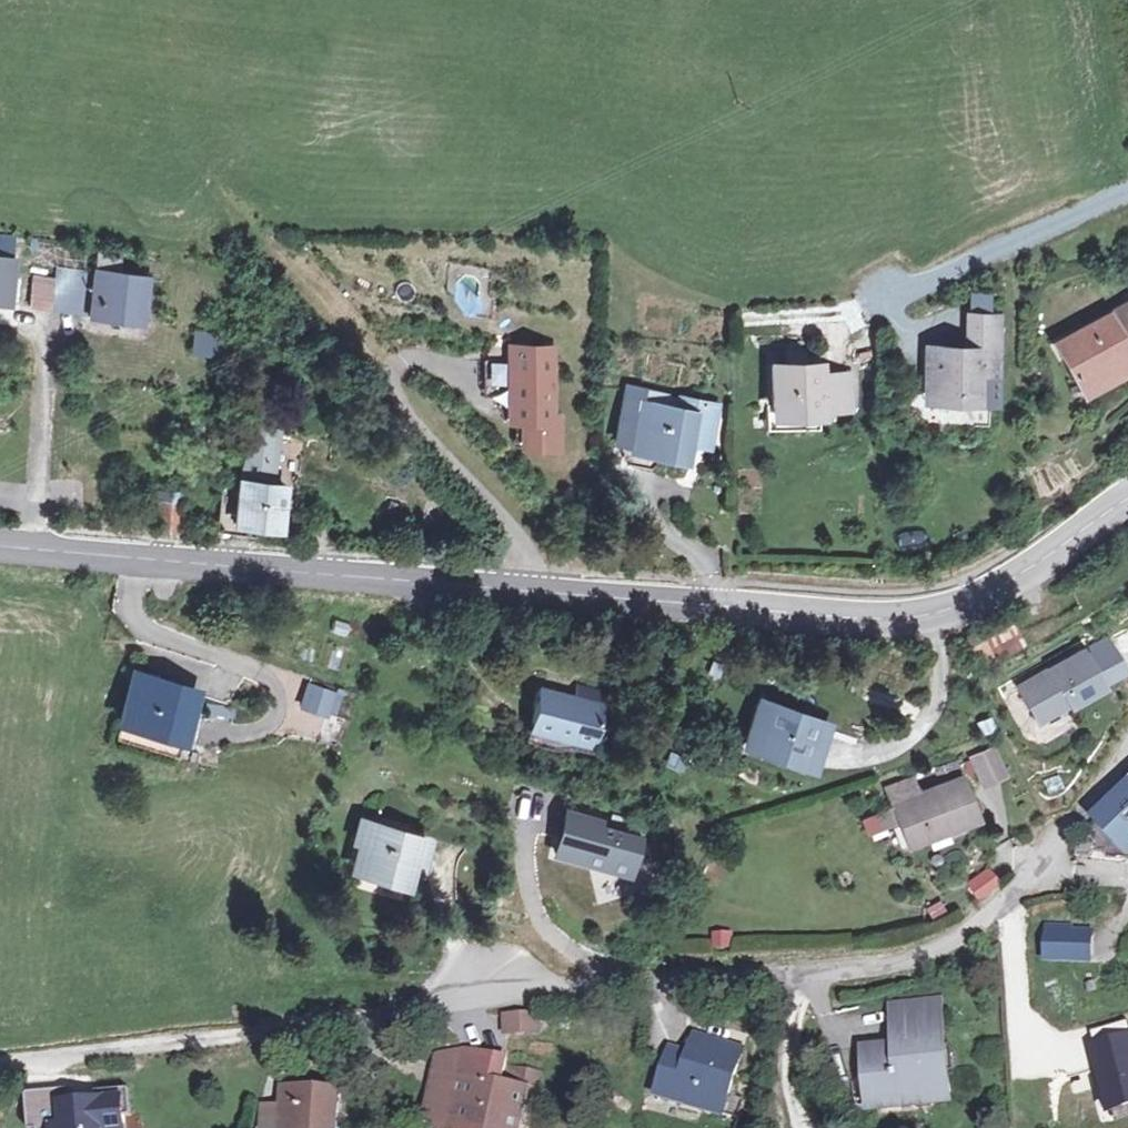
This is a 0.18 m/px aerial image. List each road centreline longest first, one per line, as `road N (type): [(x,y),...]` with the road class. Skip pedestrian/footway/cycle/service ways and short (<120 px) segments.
road 1 (unclassified): [(1127,743),(1040,862),(976,926),(924,952),(13,1062)]
road 2 (secondary): [(1127,497),(981,597),(944,612),(880,619),(0,545)]

